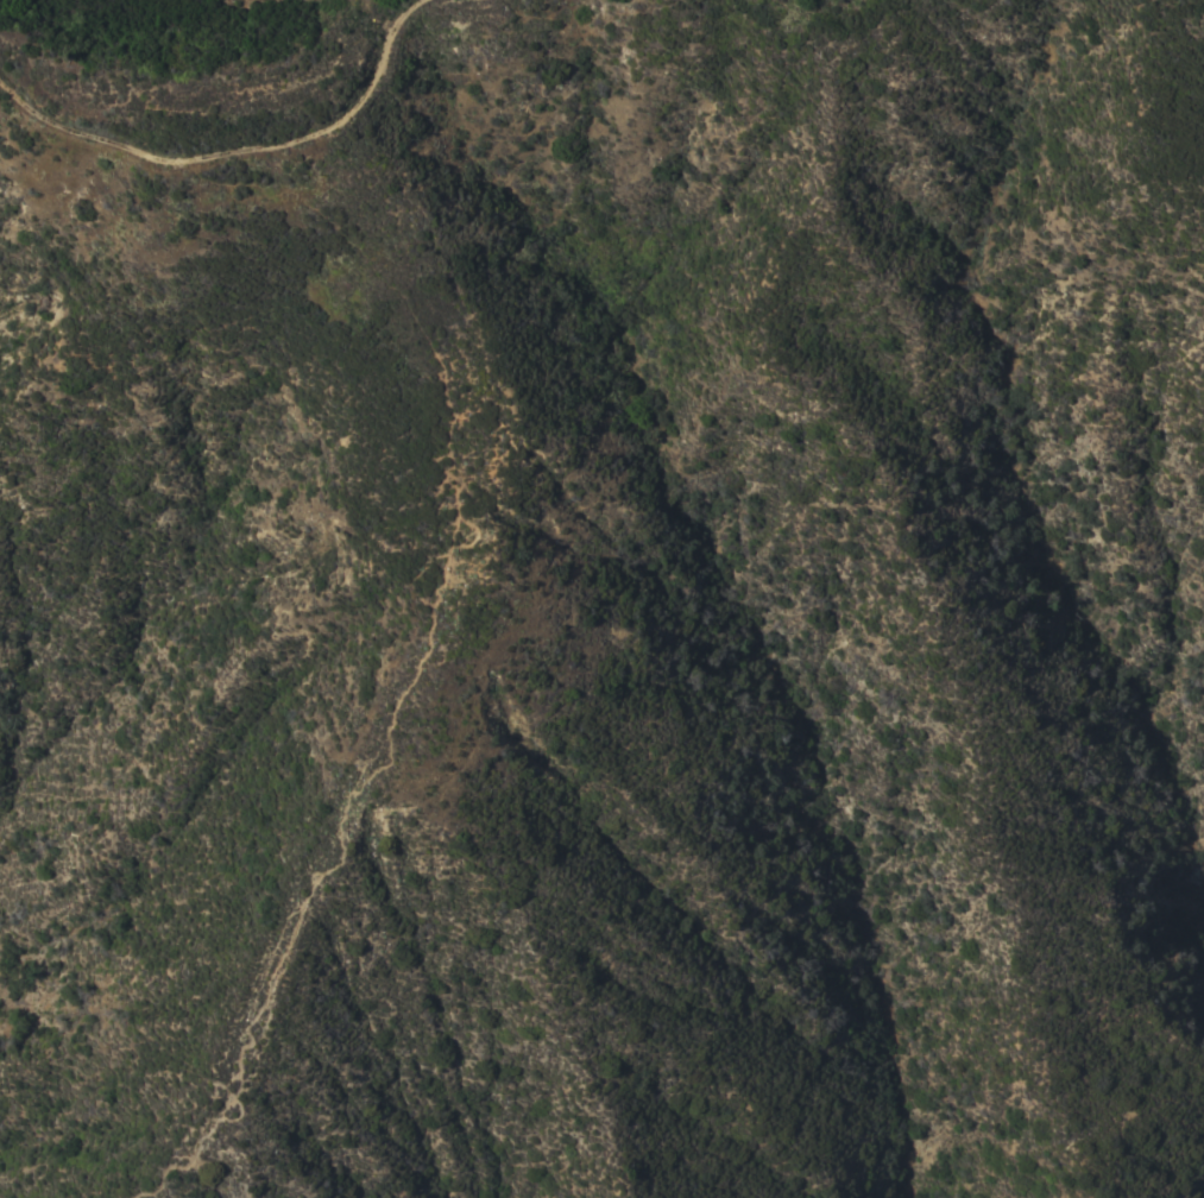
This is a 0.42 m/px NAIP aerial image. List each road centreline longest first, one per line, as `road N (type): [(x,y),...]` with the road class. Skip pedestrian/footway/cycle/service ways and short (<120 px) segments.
road 1 (track): [(175,171),(347,135),(390,95),(408,27),(442,0)]
road 2 (track): [(0,82),(40,118),(87,141),(175,171)]

